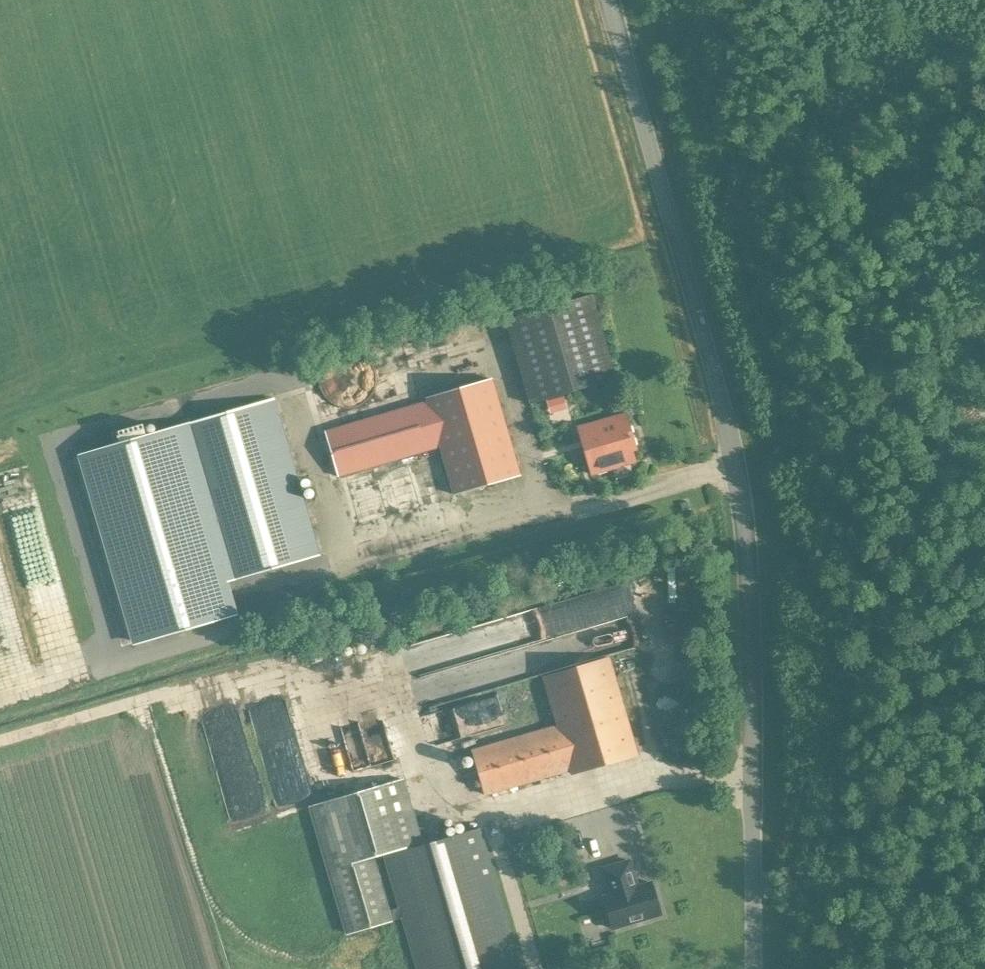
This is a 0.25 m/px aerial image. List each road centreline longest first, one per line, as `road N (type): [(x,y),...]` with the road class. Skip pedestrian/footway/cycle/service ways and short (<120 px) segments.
road 1 (unclassified): [(753,968),(743,519),(720,398),(608,0)]

